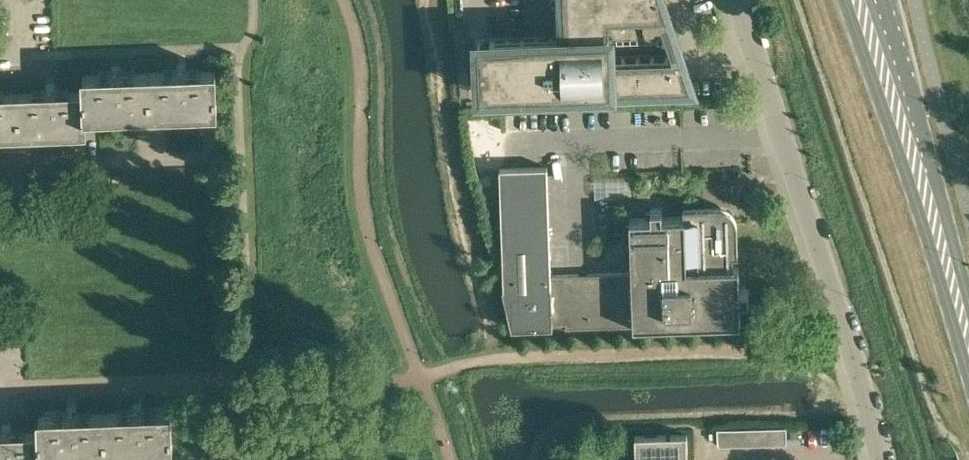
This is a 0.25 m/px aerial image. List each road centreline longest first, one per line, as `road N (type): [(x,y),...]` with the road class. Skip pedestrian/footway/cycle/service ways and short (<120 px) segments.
road 1 (residential): [(877,459),(734,0)]
road 2 (primary): [(852,0),(968,360)]
road 3 (primary): [(968,294),(885,0)]

